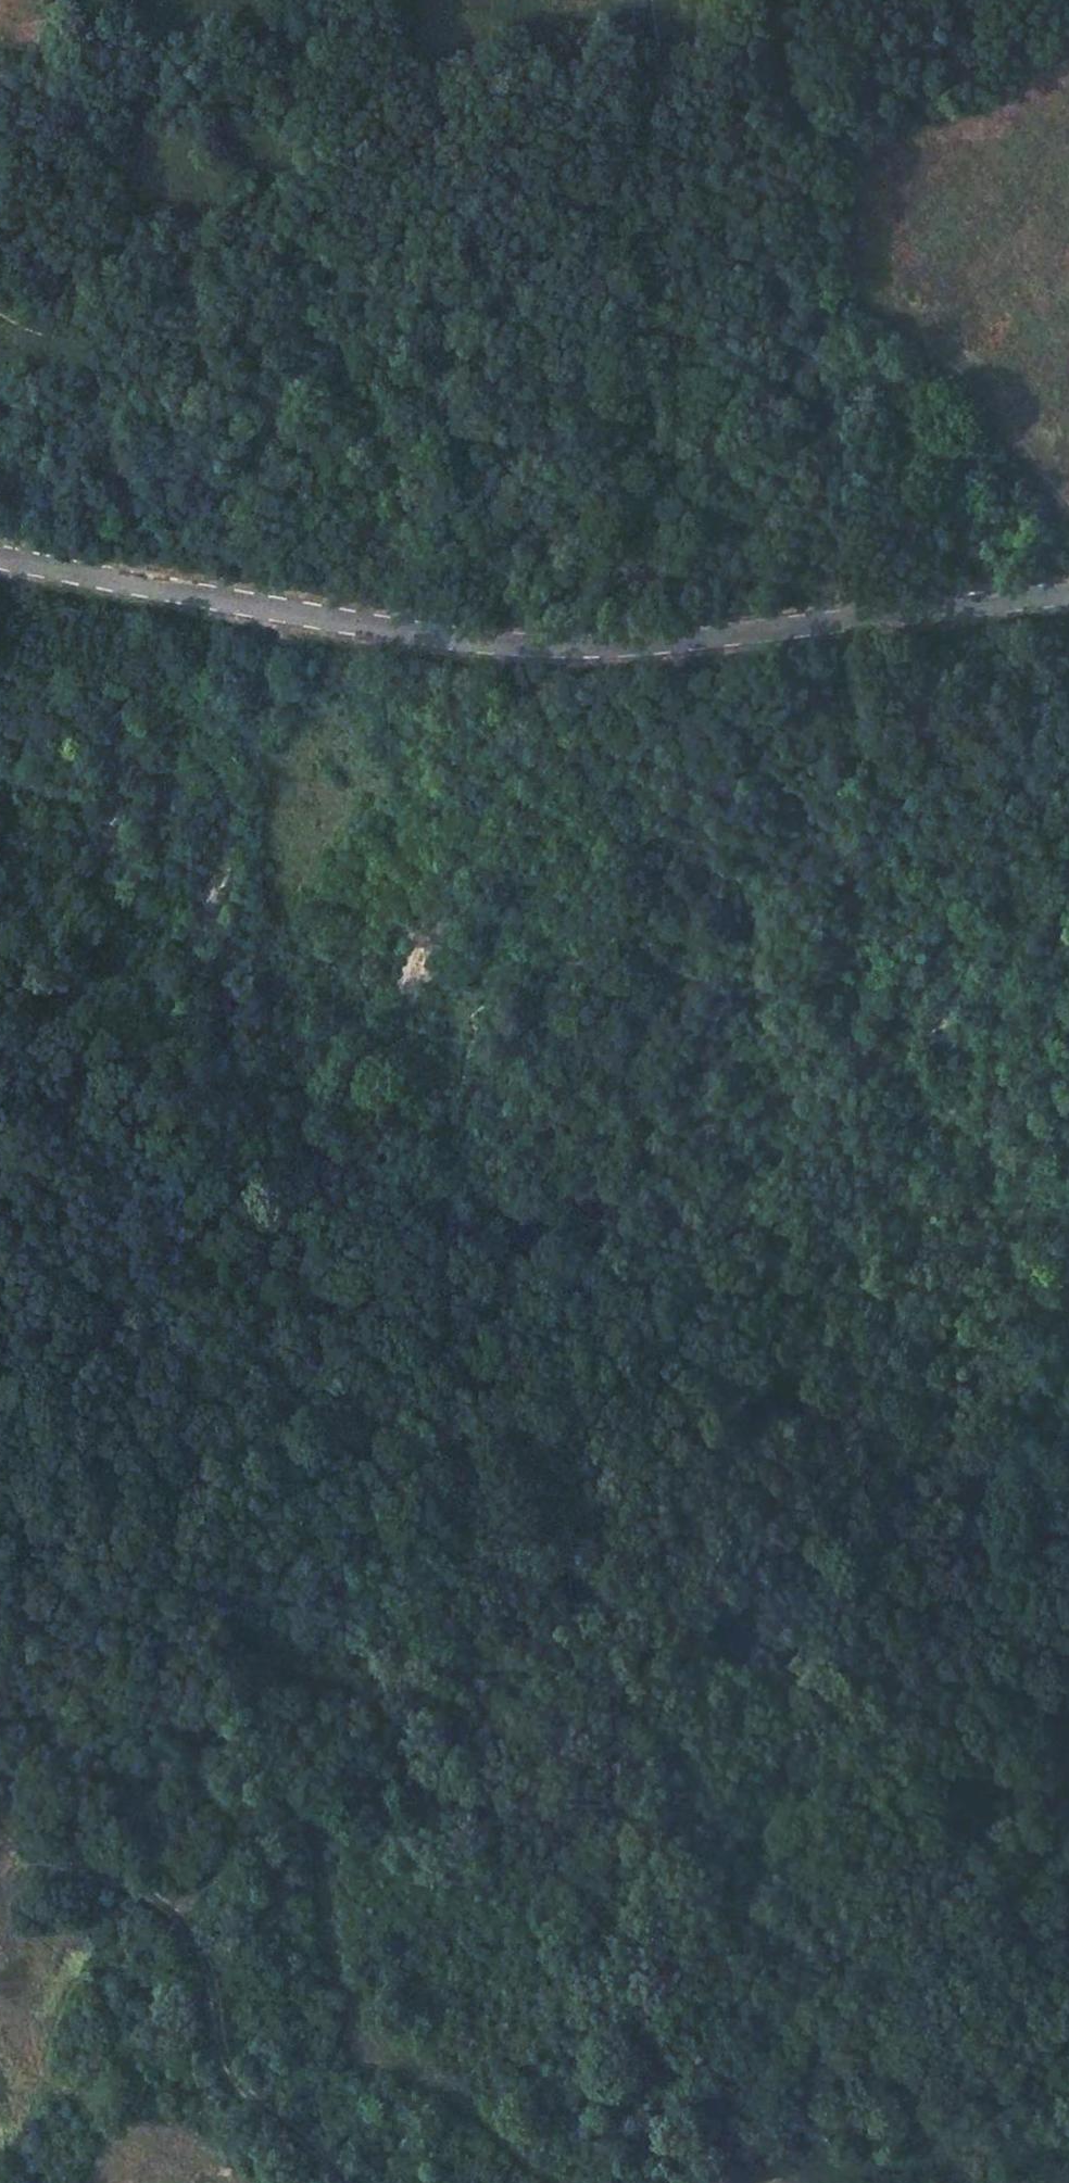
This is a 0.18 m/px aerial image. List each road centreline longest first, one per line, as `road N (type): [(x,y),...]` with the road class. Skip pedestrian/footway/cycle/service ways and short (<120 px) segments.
road 1 (unclassified): [(0,555),(485,642),(656,645),(1068,594)]
road 2 (track): [(0,1832),(34,1853),(116,1875),(174,1910),(203,1956),(233,2076),(329,2157),(345,2182)]

